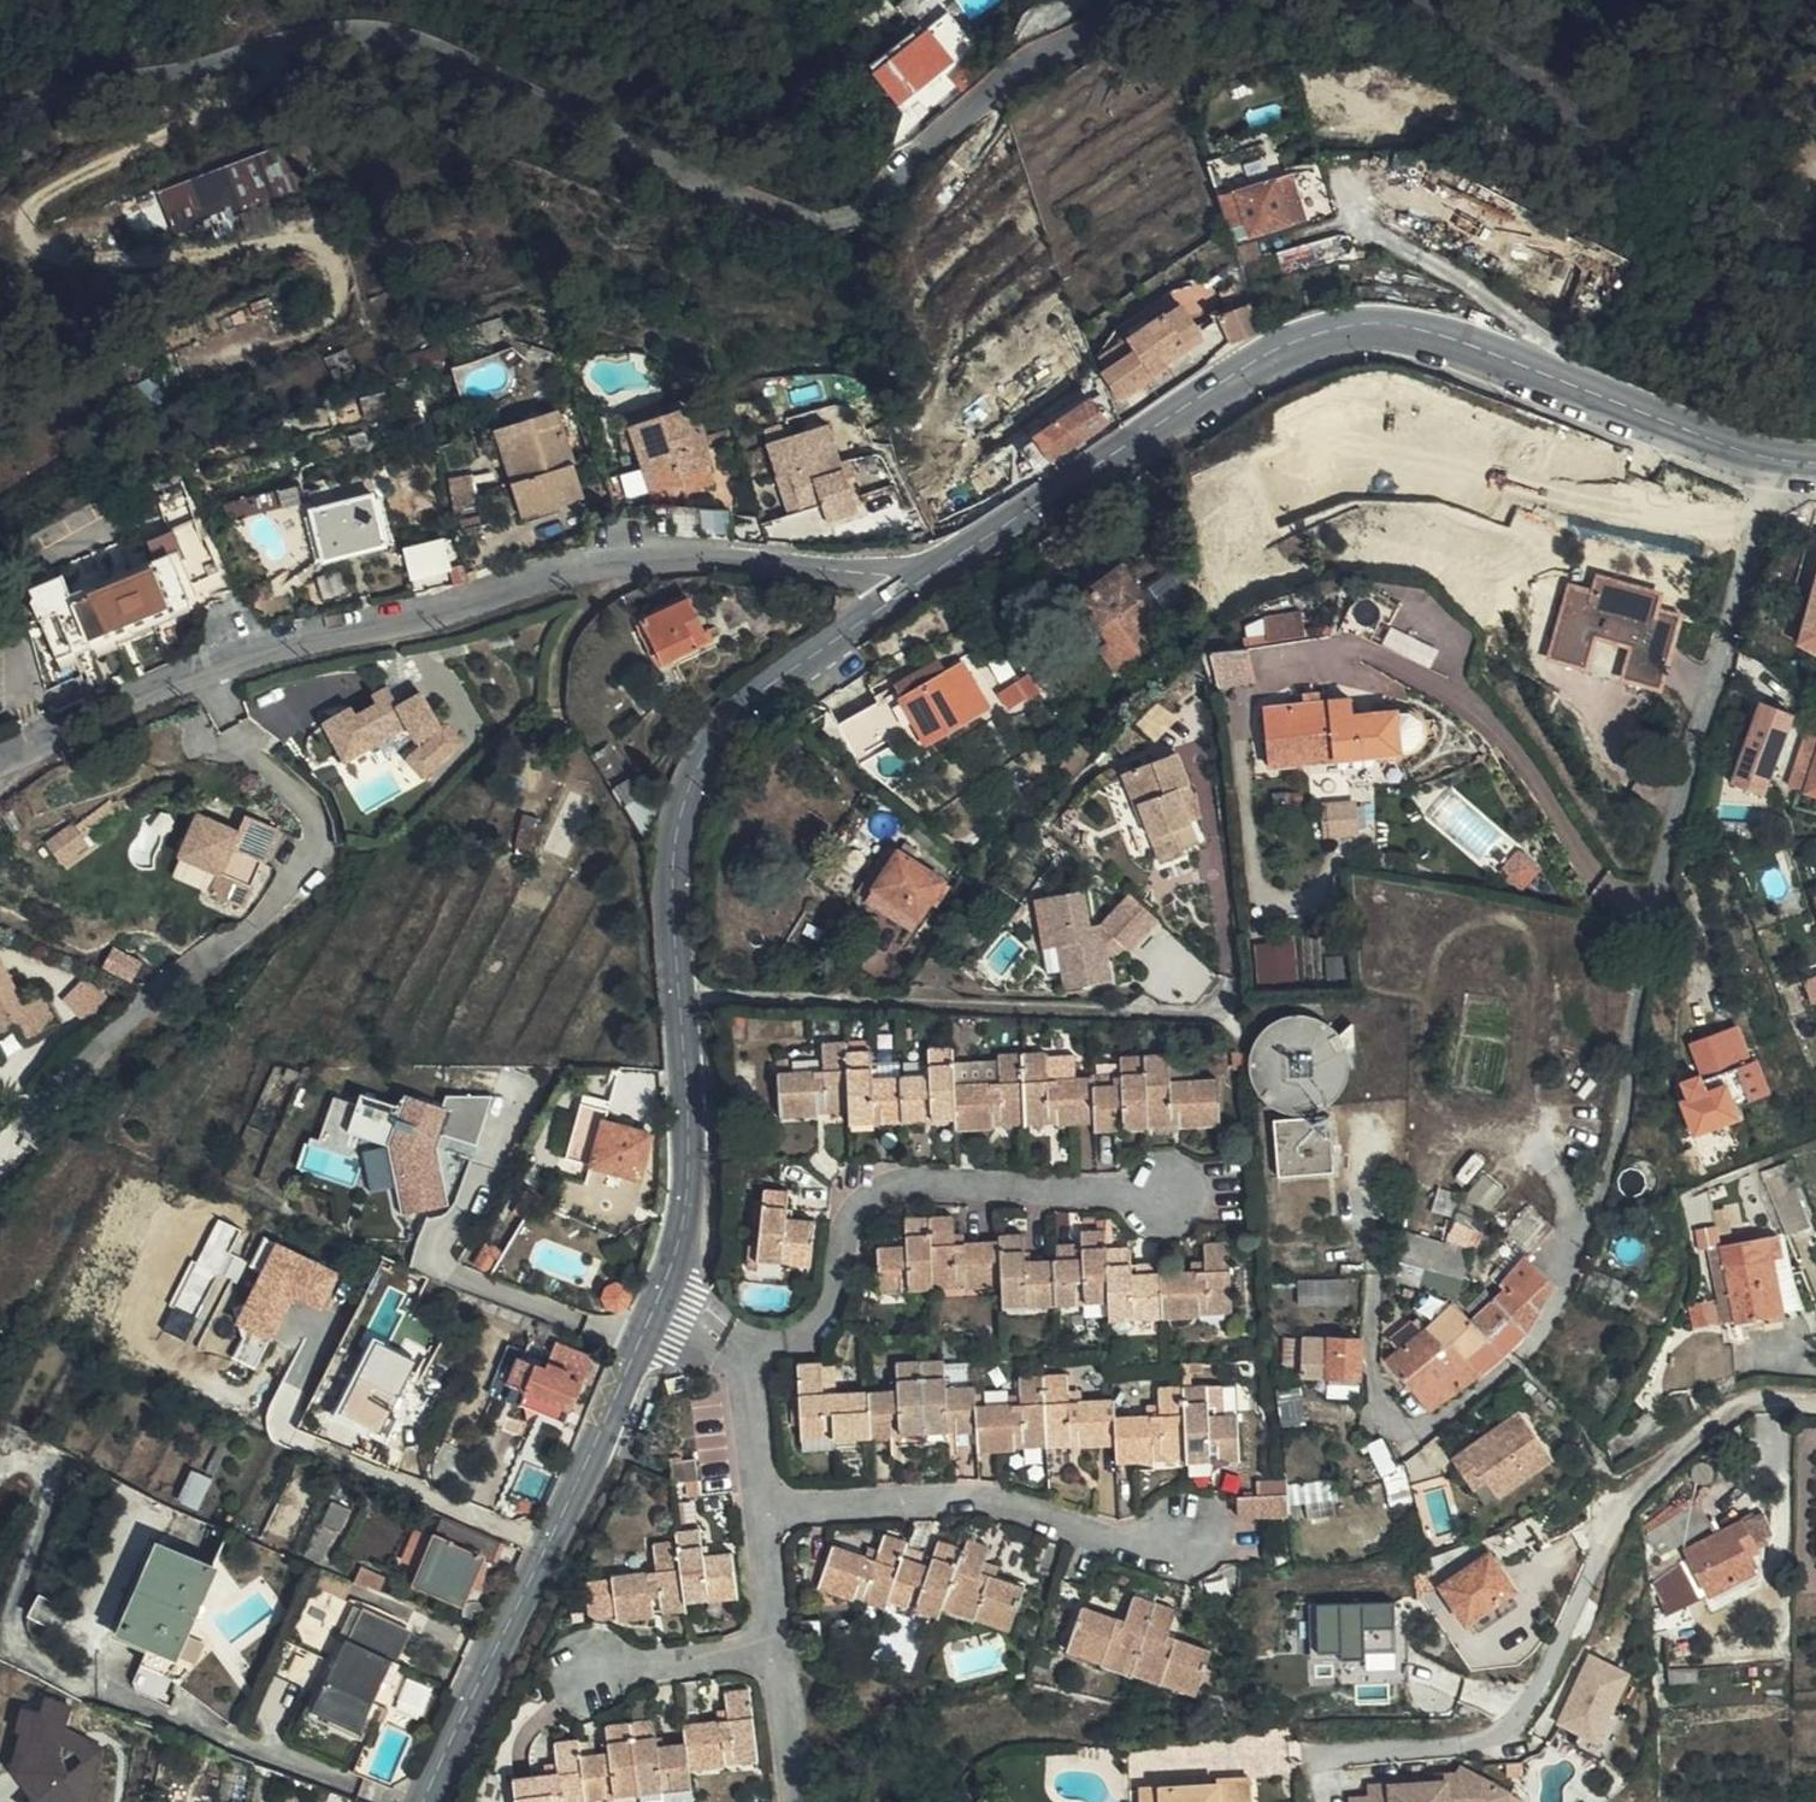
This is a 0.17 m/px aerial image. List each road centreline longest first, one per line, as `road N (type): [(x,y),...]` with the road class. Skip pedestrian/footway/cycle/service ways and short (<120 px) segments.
road 1 (unclassified): [(0,115),(283,43),(346,33),(434,35),(772,211),(834,228),(900,195),(1016,79),(1179,0)]
road 2 (residential): [(1779,460),(1669,828),(1637,983),(1621,1131),(1582,1242),(1538,1326),(1482,1396),(1434,1422),(1381,1415),(1375,1309)]
road 3 (tertiary): [(905,590),(1283,344),(1355,324),(1403,324),(1474,343),(1732,449),(1779,460)]
road 4 (unclassified): [(905,590),(888,576),(739,559),(581,574),(276,647),(0,756)]
road 5 (tertiary): [(654,1322),(683,1240),(692,1176),(670,866),(686,788),(735,719),(905,590)]
road 6 (tertiary): [(423,1801),(654,1322)]
road 7 (residential): [(748,1353),(807,1333),(830,1310),(850,1228),(870,1197),(893,1185),(924,1180),(1168,1194)]
road 8 (unclassified): [(1425,0),(1571,113),(1677,177),(1777,223),(1815,218)]
road 9 (residential): [(766,1511),(969,1499),(1114,1540),(1187,1539)]
road 10 (residential): [(779,1651),(602,1670)]
road 11 (residential): [(766,1511),(748,1353)]
road 12 (residential): [(799,1801),(779,1651)]
road 13 (residential): [(779,1651),(766,1511)]

